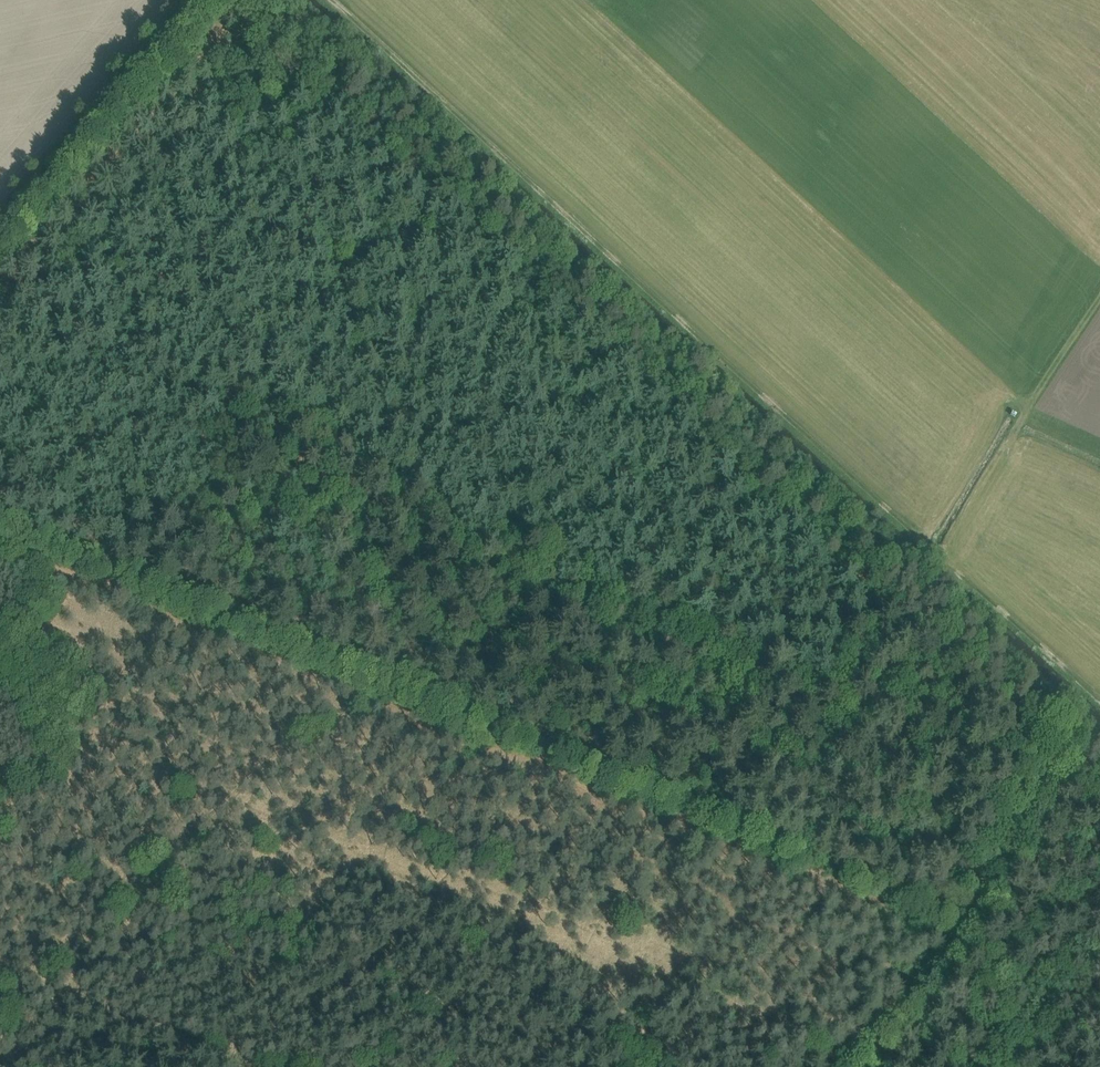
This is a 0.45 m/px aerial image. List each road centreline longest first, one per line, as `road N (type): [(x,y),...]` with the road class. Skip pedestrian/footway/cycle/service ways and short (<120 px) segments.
road 1 (track): [(0,233),(201,0)]
road 2 (track): [(254,1066),(0,965)]

